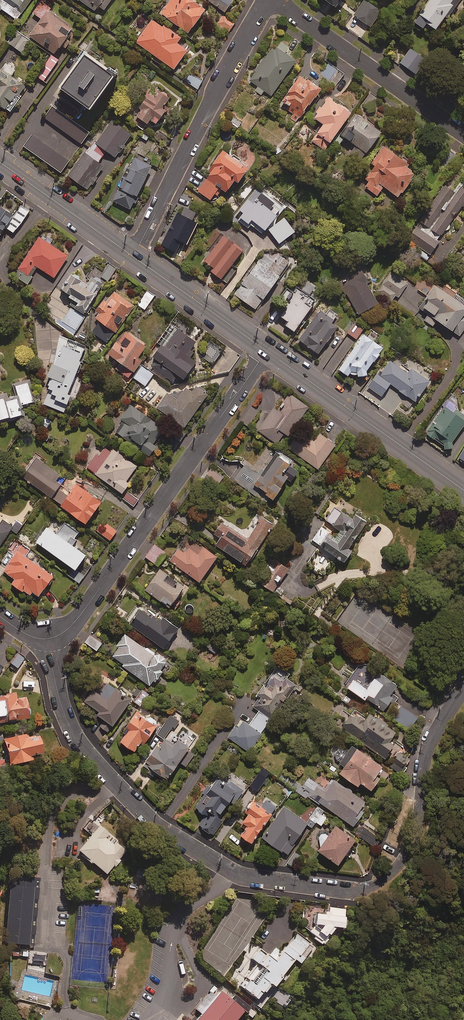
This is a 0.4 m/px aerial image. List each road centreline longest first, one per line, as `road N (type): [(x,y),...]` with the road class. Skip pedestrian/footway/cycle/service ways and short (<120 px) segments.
road 1 (residential): [(46,640),(68,723),(119,790),(176,839),(257,880),(351,890),(395,871),(421,827),(431,743),(463,689)]
road 2 (residential): [(46,640),(81,615),(266,350)]
road 3 (residential): [(133,257),(267,0)]
road 4 (tertiary): [(463,490),(266,350)]
road 5 (residential): [(274,0),(463,136)]
road 6 (tertiary): [(133,257),(0,163)]
road 7 (tertiary): [(266,350),(133,257)]

